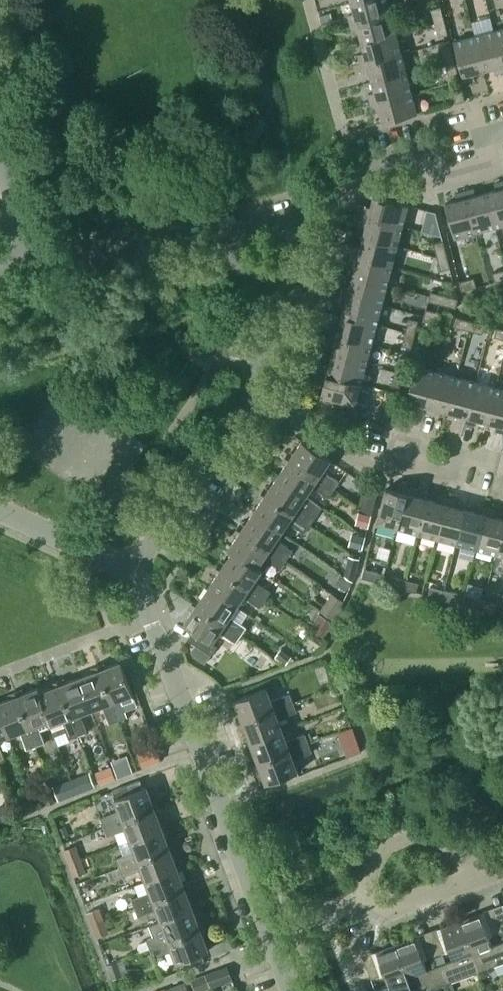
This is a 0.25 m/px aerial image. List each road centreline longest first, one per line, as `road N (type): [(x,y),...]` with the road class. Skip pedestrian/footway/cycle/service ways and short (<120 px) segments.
road 1 (residential): [(292,990),(134,571)]
road 2 (residential): [(300,206),(354,169),(427,148),(436,181),(496,163),(488,134),(502,130)]
road 3 (residential): [(134,571),(250,392)]
road 4 (residential): [(324,438),(461,477),(465,458),(502,468)]
road 5 (residential): [(473,879),(464,856),(430,836),(385,843),(366,878),(373,893),(399,909)]
road 6 (residential): [(15,230),(44,251),(103,261),(198,233)]
road 7 (residential): [(134,571),(0,508)]

